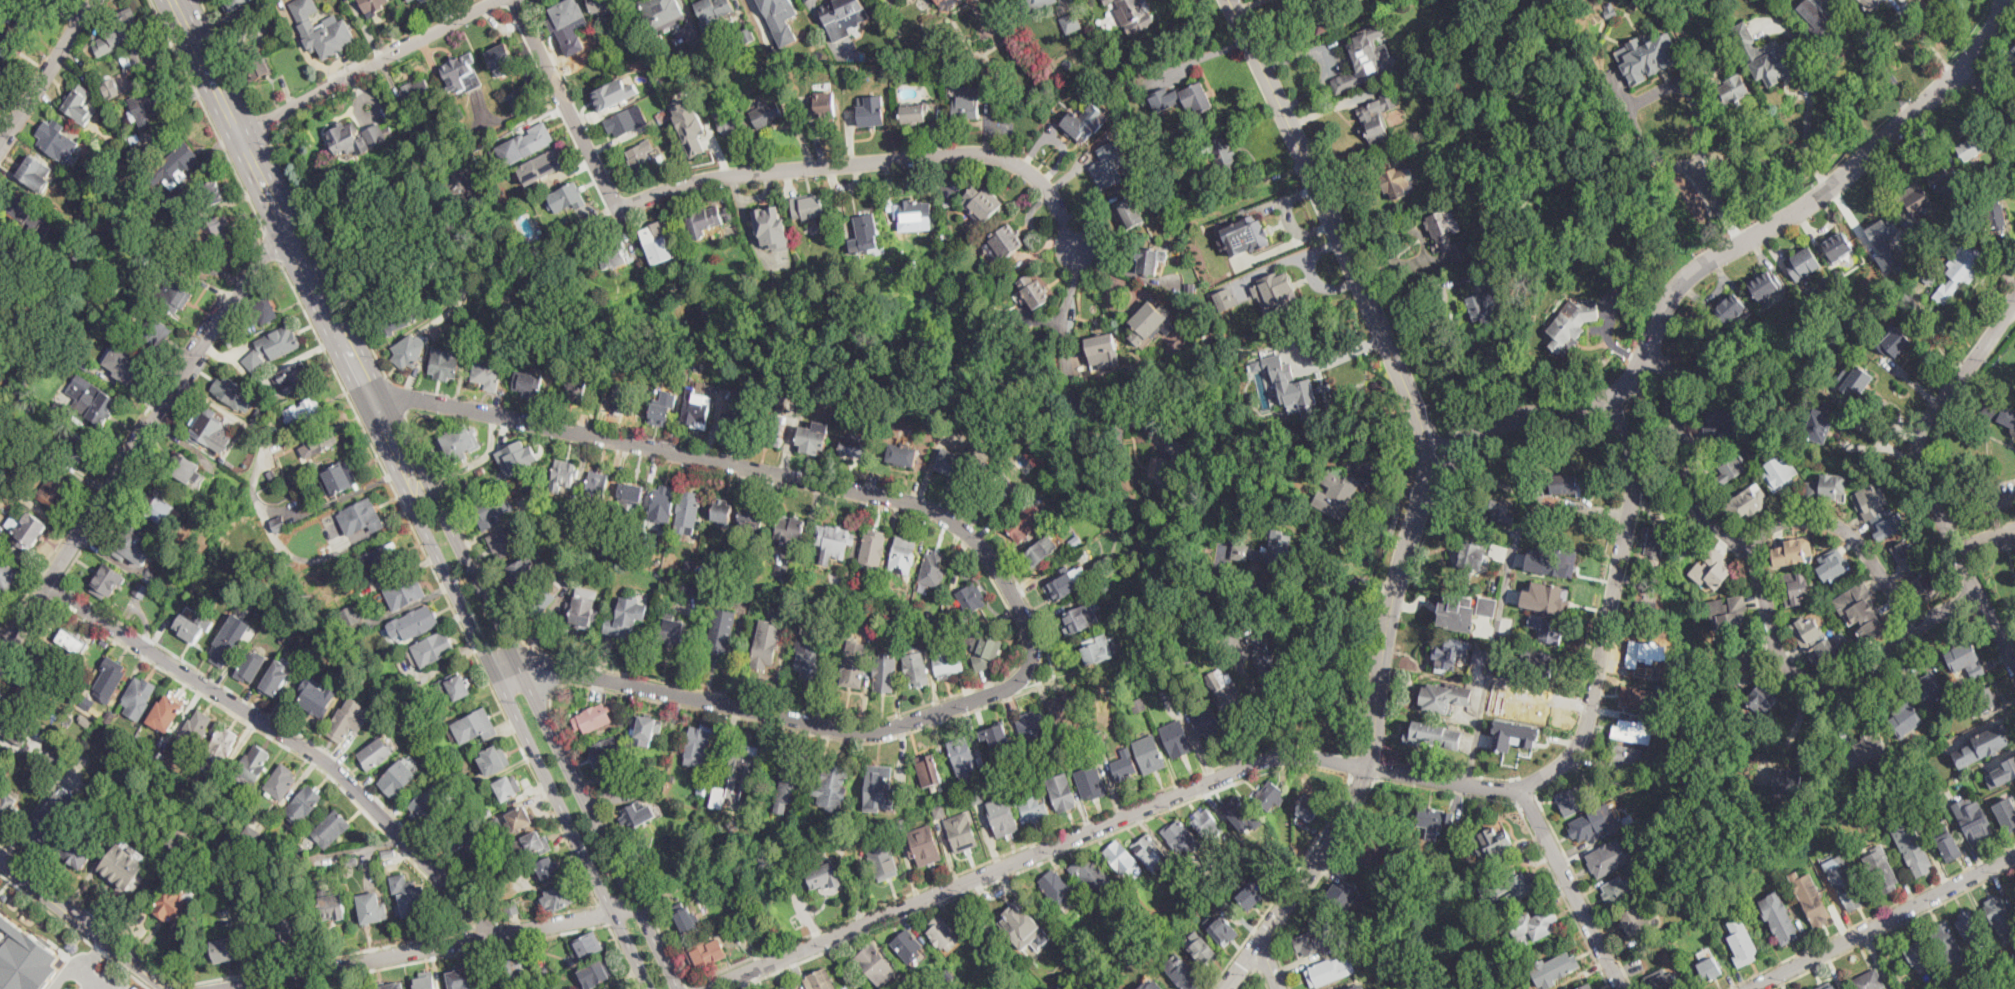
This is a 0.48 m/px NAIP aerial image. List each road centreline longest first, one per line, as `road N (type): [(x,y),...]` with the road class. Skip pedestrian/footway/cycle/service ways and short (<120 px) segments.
road 1 (residential): [(498,680),(521,670),(586,674),(852,731),(897,726),(1020,682),(1034,653),(1031,626),(976,539),(904,498),(361,397)]
road 2 (residential): [(711,988),(1272,758),(1513,791),(1556,772),(1583,738),(1634,482),(1610,398)]
road 3 (residential): [(1433,470),(1465,437),(1509,416),(1610,398),(1648,359),(1675,292),(1692,272),(1831,189),(1994,38),(2012,0)]
road 4 (primary): [(361,397),(650,988)]
road 5 (primary): [(679,988),(387,400)]
road 6 (residential): [(1978,598),(1922,622),(1856,682),(1828,686),(1798,677),(1781,656),(1755,561),(1707,517),(1698,498),(1697,465),(1677,426),(1673,385),(1648,359)]
road 7 (residential): [(495,937),(335,769),(48,587)]
road 8 (residential): [(0,661),(272,242),(296,222)]
road 9 (residential): [(615,207),(779,169),(970,153),(1007,158),(1039,178),(1082,255)]
road 10 (tertiary): [(1433,470),(1418,408),(1231,0)]
road 11 (tertiary): [(1259,940),(1369,768),(1388,619),(1433,470)]
road 12 (primary): [(387,400),(182,0)]
road 13 (primary): [(160,0),(361,397)]
road 14 (residential): [(213,988),(637,906)]
road 15 (residential): [(2014,671),(1920,479),(1918,444),(2014,300)]
road 16 (residential): [(232,141),(501,0)]
road 17 (residential): [(1751,988),(2014,856)]
road 18 (residential): [(1743,548),(1788,521),(1831,523),(1867,550),(1914,631)]
road 19 (residential): [(615,207),(513,0)]
road 20 (residential): [(1621,988),(1523,789)]
road 21 (tertiary): [(0,859),(170,988)]
road 22 (residential): [(0,149),(98,0)]

